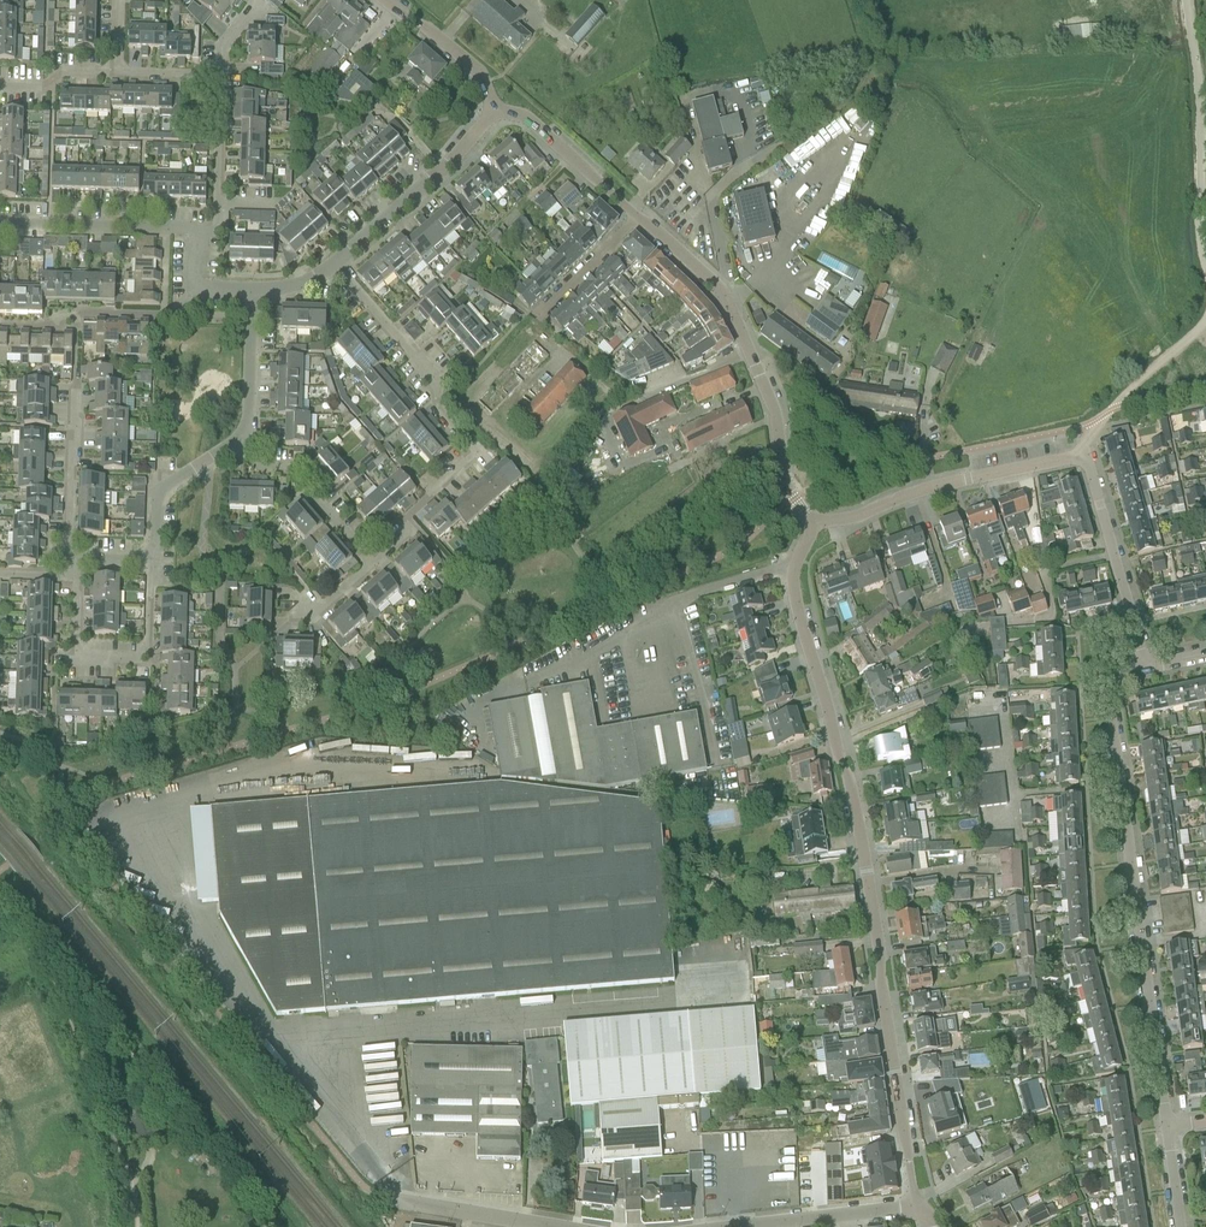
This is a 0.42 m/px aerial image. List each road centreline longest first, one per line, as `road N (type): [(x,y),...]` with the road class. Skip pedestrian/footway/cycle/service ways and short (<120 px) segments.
road 1 (tertiary): [(919,1207),(851,791),(793,593),(793,572),(815,525)]
road 2 (residential): [(1168,1127),(1116,693),(1124,675),(1145,669)]
road 3 (residential): [(372,561),(476,451),(440,412),(432,376),(336,263)]
road 4 (residential): [(0,226),(217,228),(221,78)]
road 5 (residential): [(815,525),(933,488),(1086,455)]
road 6 (unclassified): [(919,1207),(640,1226)]
road 7 (residential): [(0,323),(177,315),(198,290),(249,291)]
road 8 (residential): [(72,557),(154,560),(156,493),(241,433)]
road 9 (residential): [(538,470),(594,413),(749,353)]
road 10 (residential): [(1145,669),(1086,455)]
road 11 (track): [(850,0),(864,43),(865,78),(854,99),(758,163)]
road 12 (tertiary): [(815,525),(784,482),(776,414),(749,353)]
road 13 (residential): [(372,561),(302,474),(241,433)]
road 14 (tertiary): [(749,353),(729,299),(637,217)]
road 15 (unclassified): [(559,1226),(383,1195)]
road 16 (tertiary): [(637,217),(525,119),(497,111)]
road 17 (residential): [(72,557),(76,388)]
road 18 (tertiary): [(497,111),(481,72),(381,0)]
road 19 (residential): [(148,662),(76,660),(73,577)]
road 20 (residential): [(241,433),(248,415),(249,291)]
road 21 (residential): [(336,263),(441,168)]
road 22 (residential): [(119,74),(59,73),(46,87),(0,87)]
road 23 (residential): [(552,304),(637,217)]

